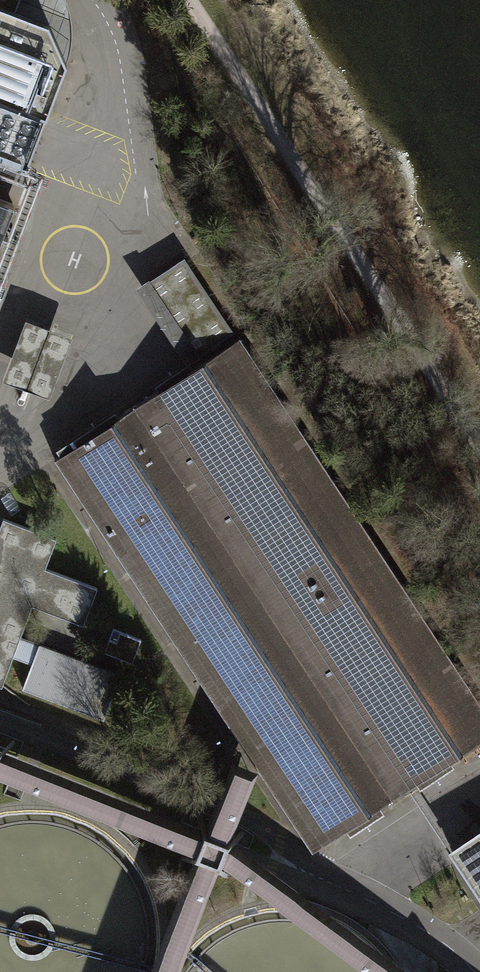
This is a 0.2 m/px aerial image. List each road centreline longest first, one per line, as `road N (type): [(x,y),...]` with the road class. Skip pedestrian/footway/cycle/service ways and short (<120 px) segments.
road 1 (track): [(185,0),(479,449)]

